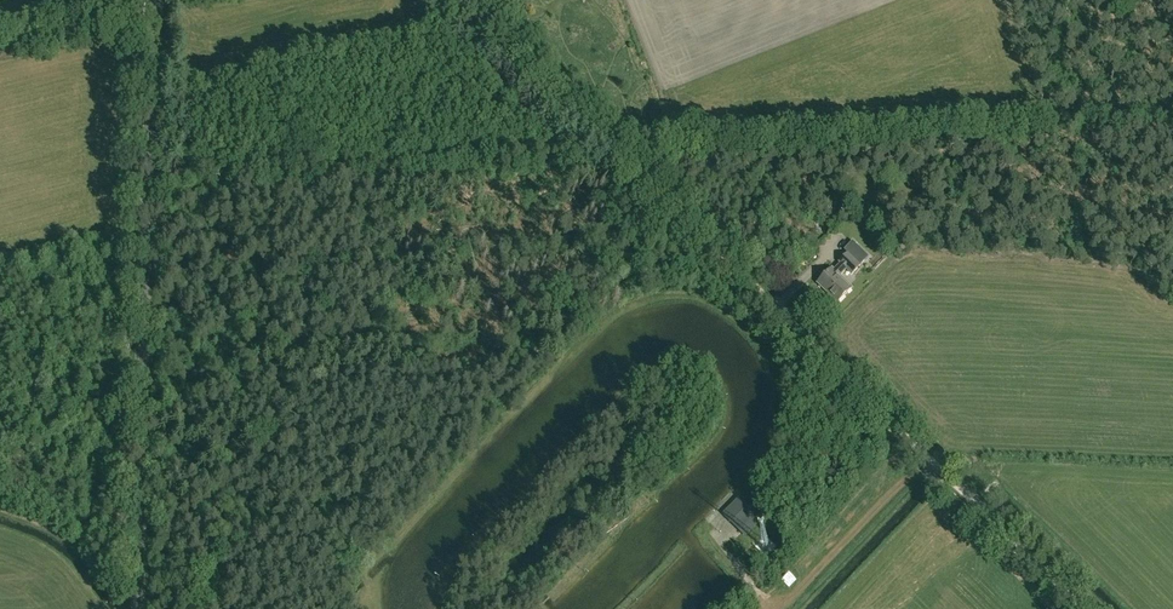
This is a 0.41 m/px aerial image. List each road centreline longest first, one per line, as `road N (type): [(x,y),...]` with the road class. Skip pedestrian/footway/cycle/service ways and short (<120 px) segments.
road 1 (track): [(940,468),(463,0)]
road 2 (tertiary): [(132,608),(151,0)]
road 3 (track): [(1084,608),(940,468)]
road 4 (unclassified): [(0,47),(150,0)]

